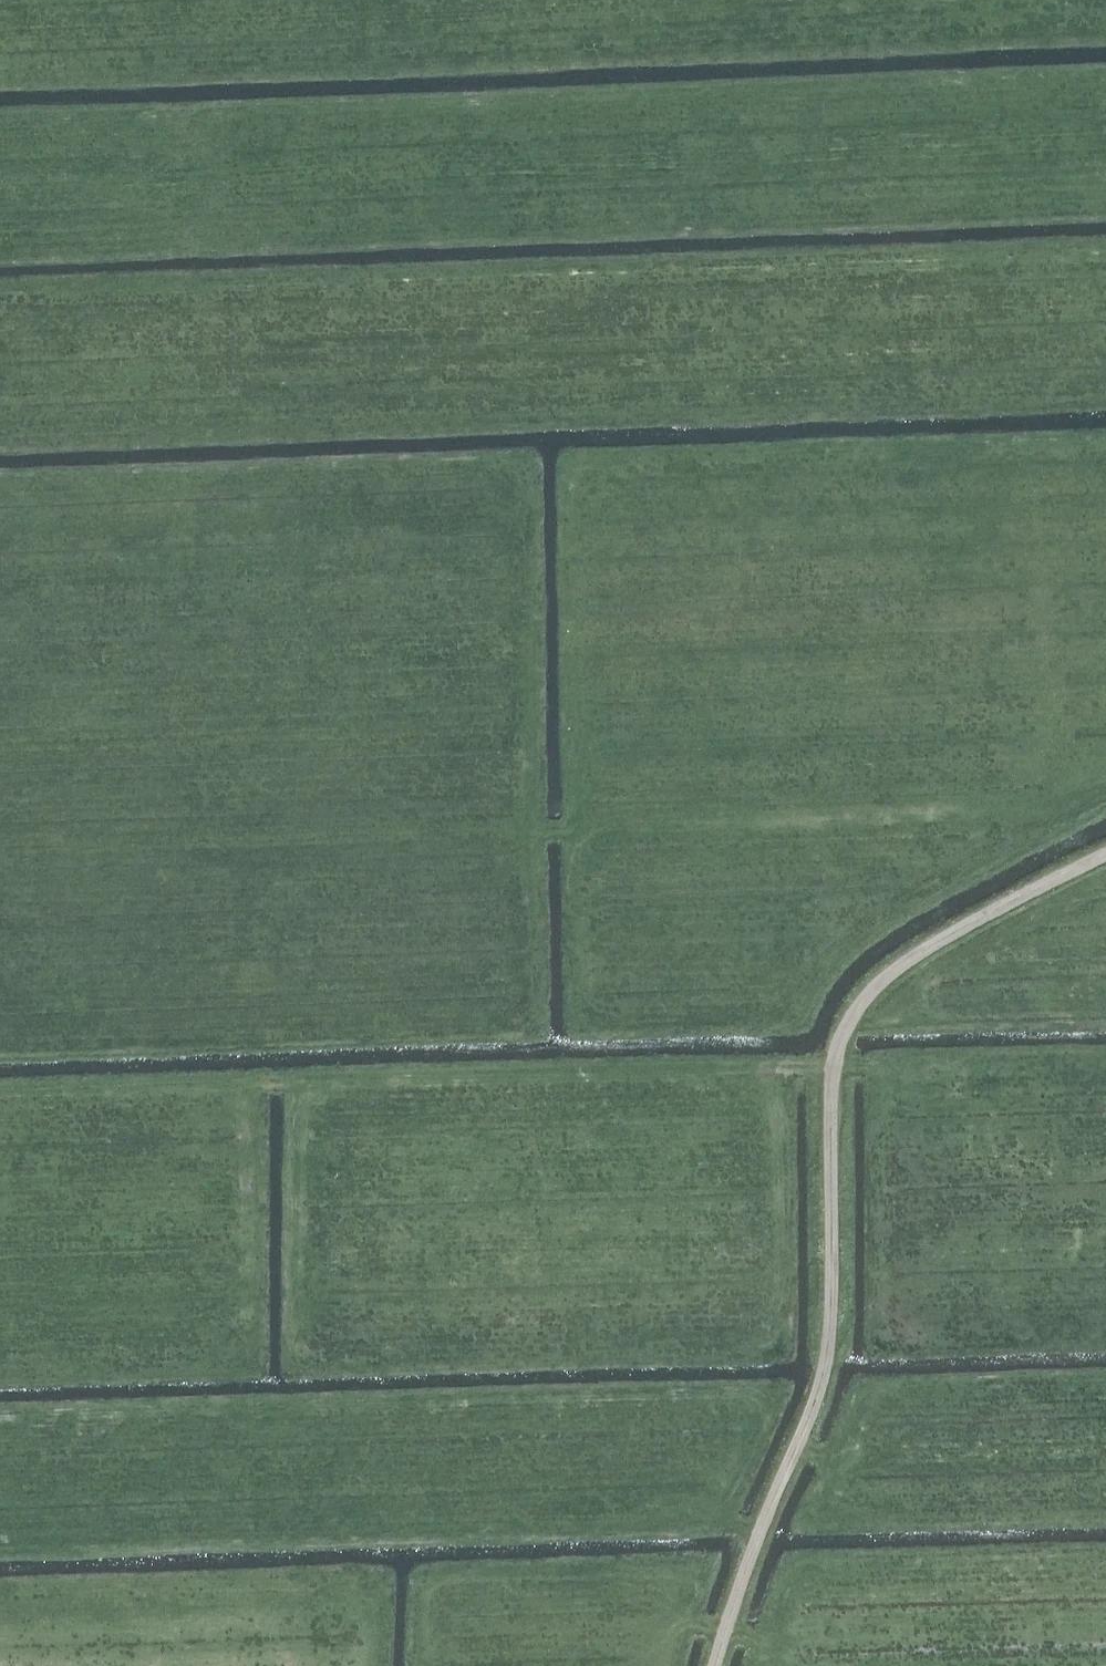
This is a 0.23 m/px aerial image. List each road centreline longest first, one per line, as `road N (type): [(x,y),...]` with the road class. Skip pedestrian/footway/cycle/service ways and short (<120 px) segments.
road 1 (track): [(716,1665),(824,1376),(830,1095),(850,1018),(913,958),(1105,855)]

